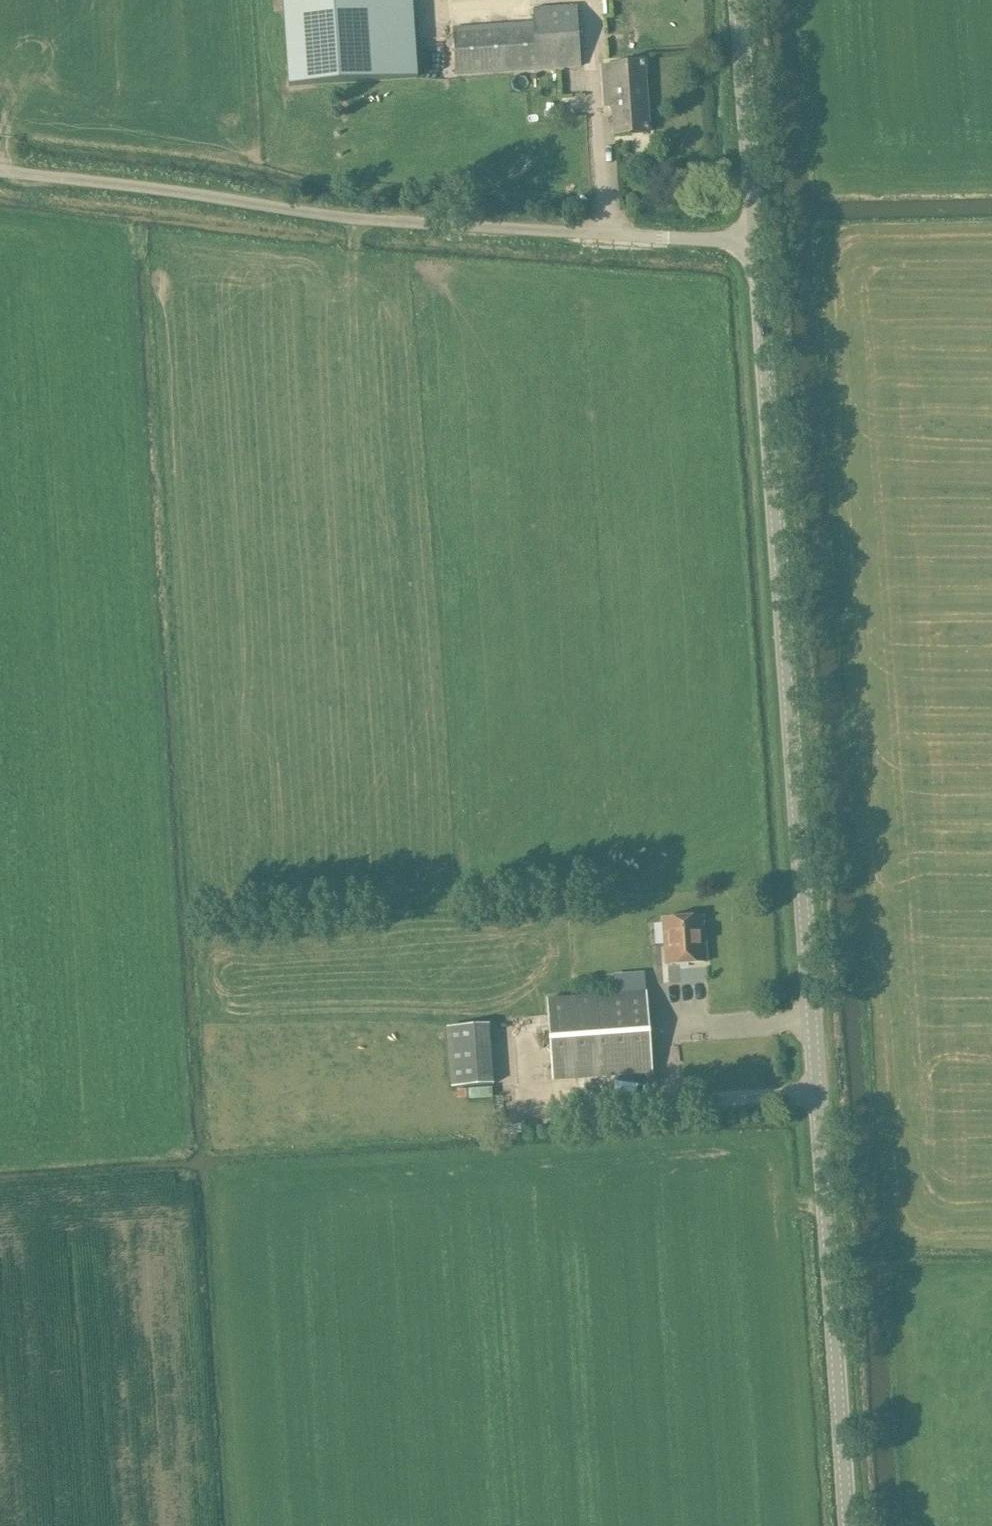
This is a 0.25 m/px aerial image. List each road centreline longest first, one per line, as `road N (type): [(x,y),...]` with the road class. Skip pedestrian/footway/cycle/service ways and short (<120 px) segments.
road 1 (unclassified): [(846,1525),(752,240)]
road 2 (unclassified): [(752,240),(363,222),(0,170)]
road 3 (unclassified): [(752,240),(734,0)]

